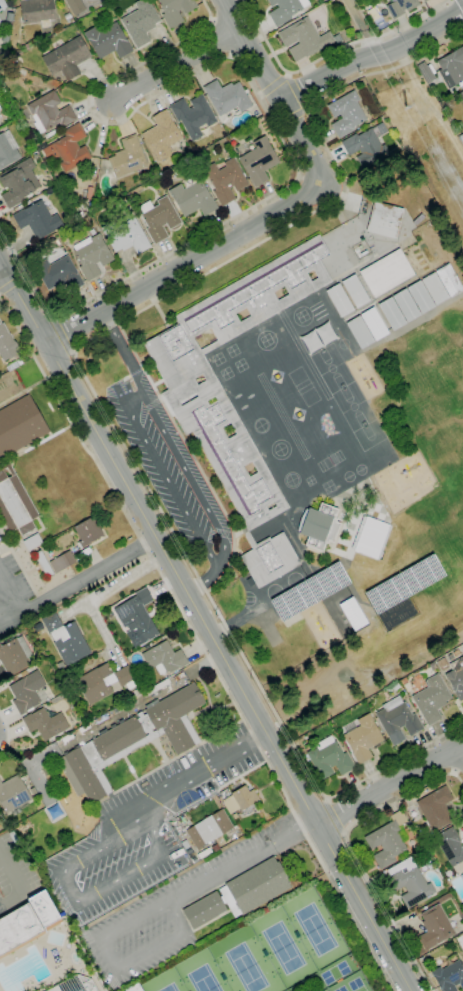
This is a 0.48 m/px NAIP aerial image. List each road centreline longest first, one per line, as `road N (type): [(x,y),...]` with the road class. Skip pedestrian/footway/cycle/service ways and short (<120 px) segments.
road 1 (residential): [(0,263),(410,990)]
road 2 (residential): [(319,183),(45,343)]
road 3 (residential): [(462,11),(278,97)]
road 4 (residential): [(462,744),(318,826)]
road 5 (residential): [(236,29),(109,100)]

